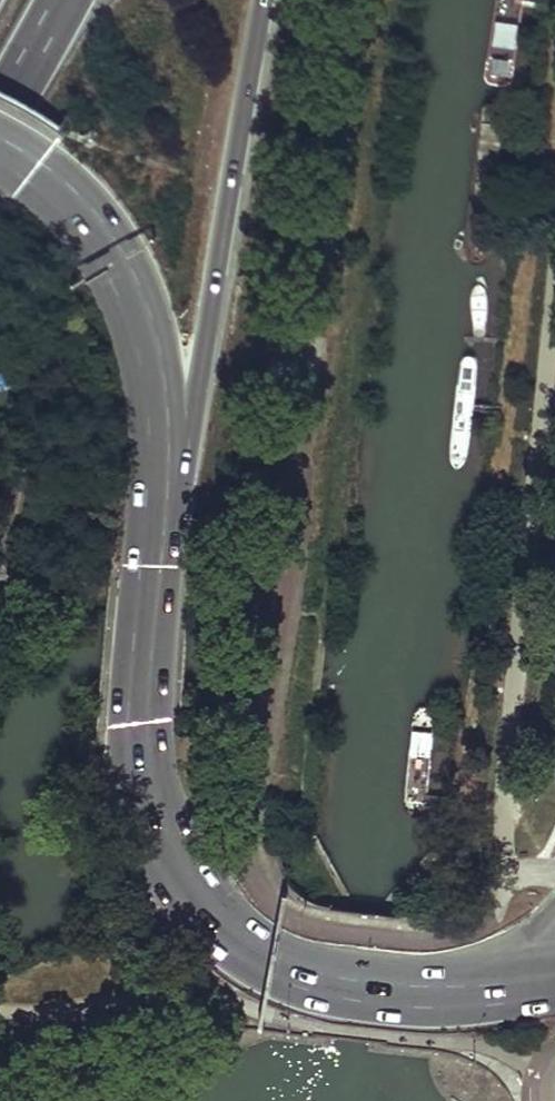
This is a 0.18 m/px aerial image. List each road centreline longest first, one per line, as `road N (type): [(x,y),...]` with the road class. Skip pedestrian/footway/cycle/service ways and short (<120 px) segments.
road 1 (primary): [(530,976),(420,983),(340,974),(251,942),(209,908),(180,869),(150,788),(144,721),(156,563)]
road 2 (motorway): [(156,563),(198,399),(265,0)]
road 3 (primary): [(156,563),(157,408),(134,304),(86,222),(23,160),(0,147)]
road 4 (motorway): [(0,114),(63,0)]

